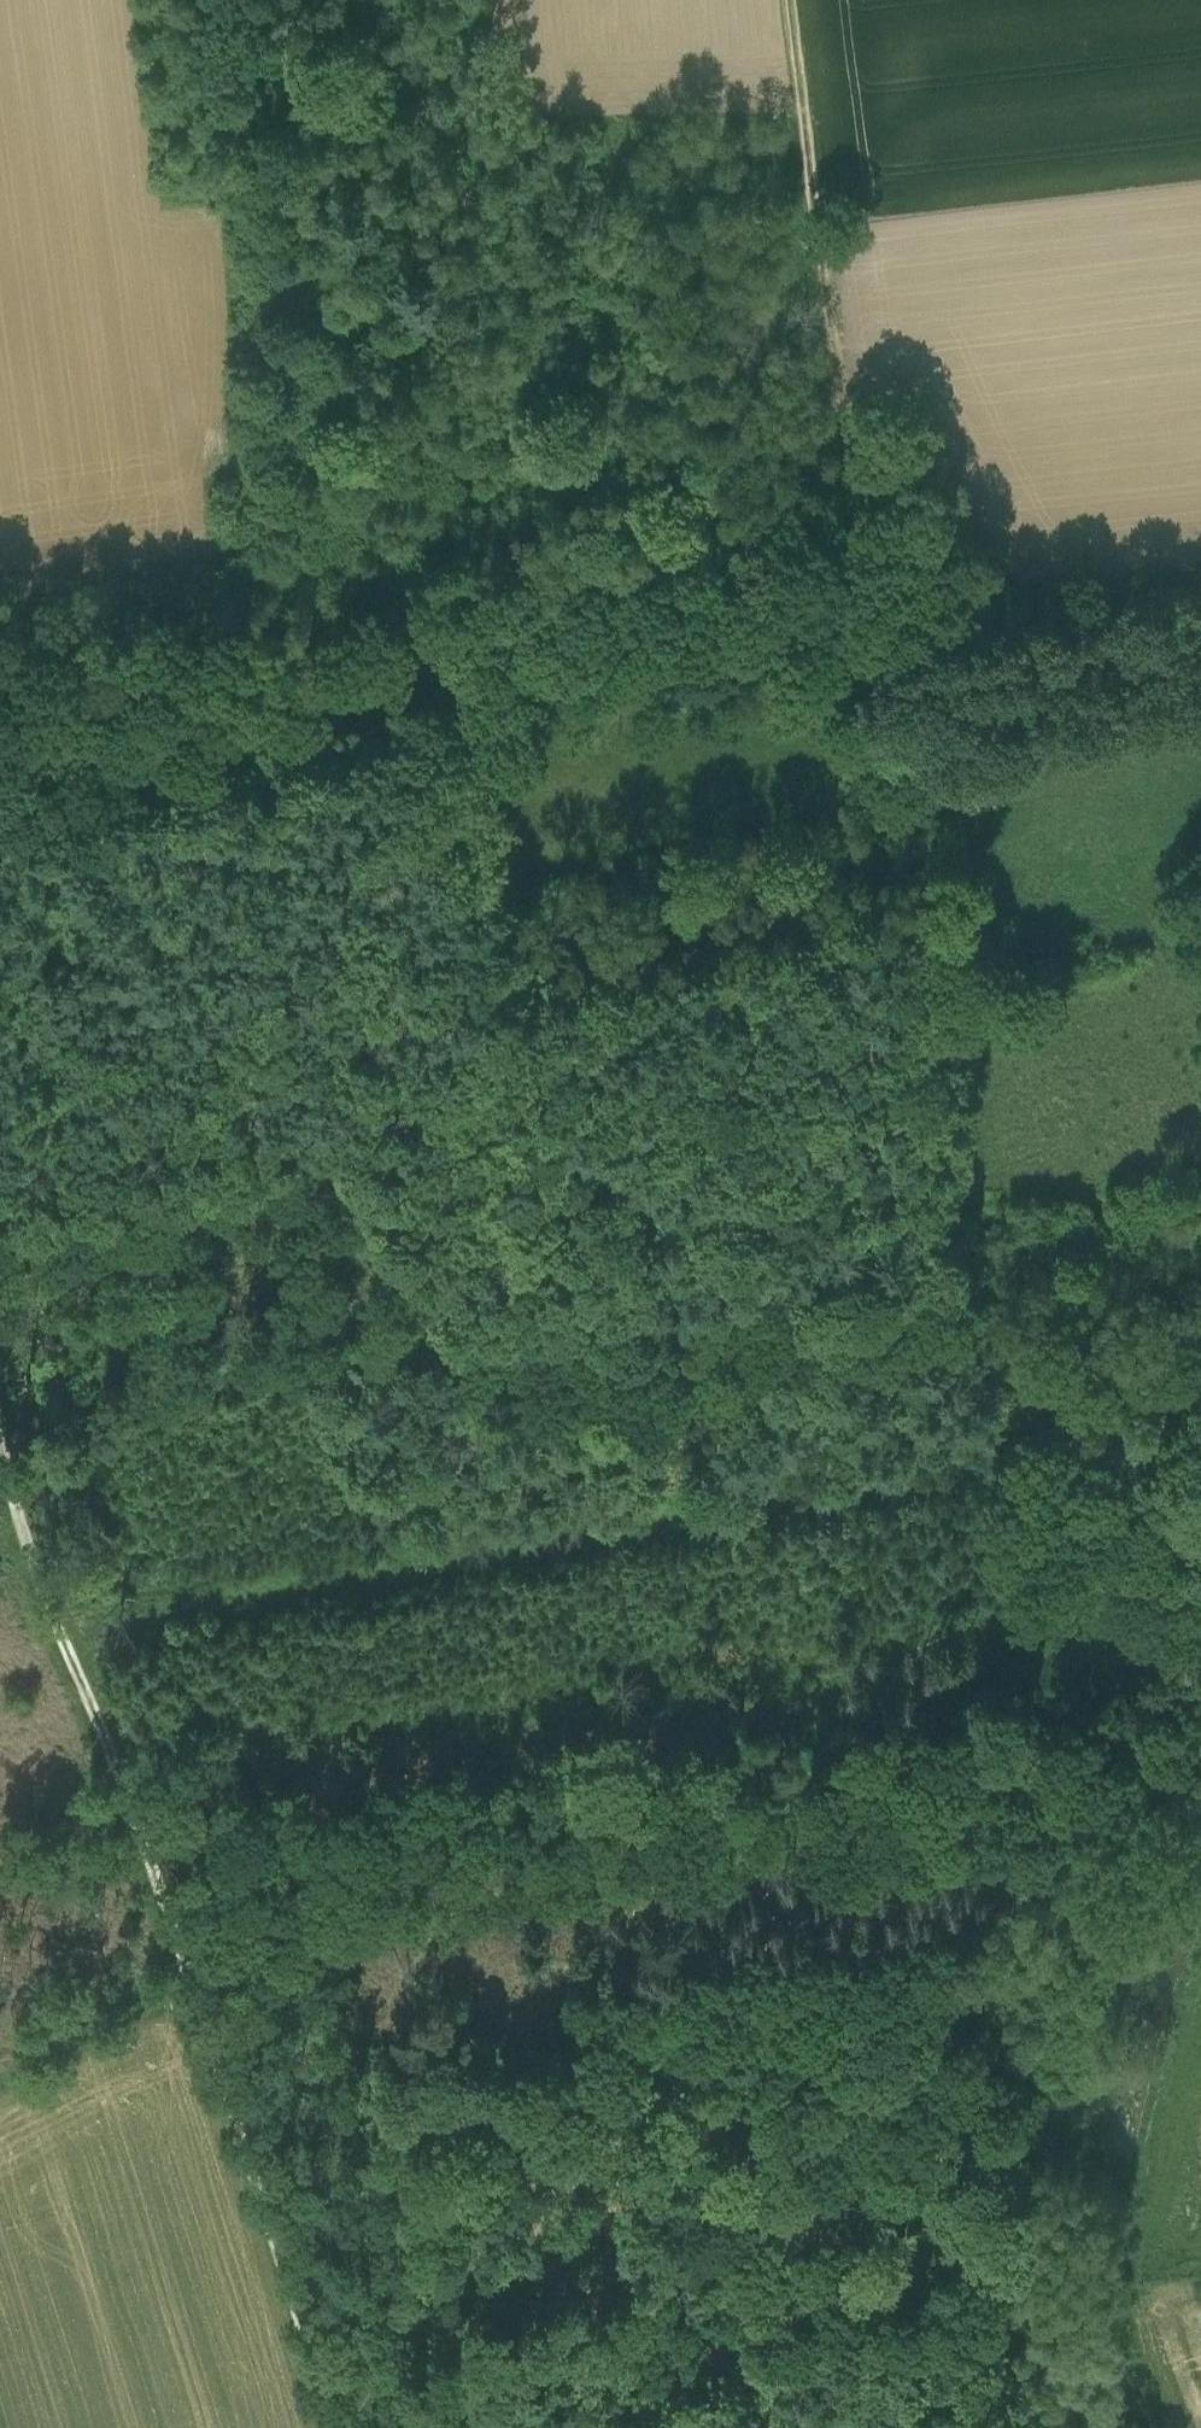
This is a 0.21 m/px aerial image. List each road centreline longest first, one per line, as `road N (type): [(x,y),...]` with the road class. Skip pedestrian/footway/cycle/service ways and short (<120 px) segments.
road 1 (track): [(0,1456),(35,1572),(116,1772),(268,2202),(336,2427)]
road 2 (track): [(790,0),(865,645)]
road 3 (track): [(0,1022),(481,895)]

